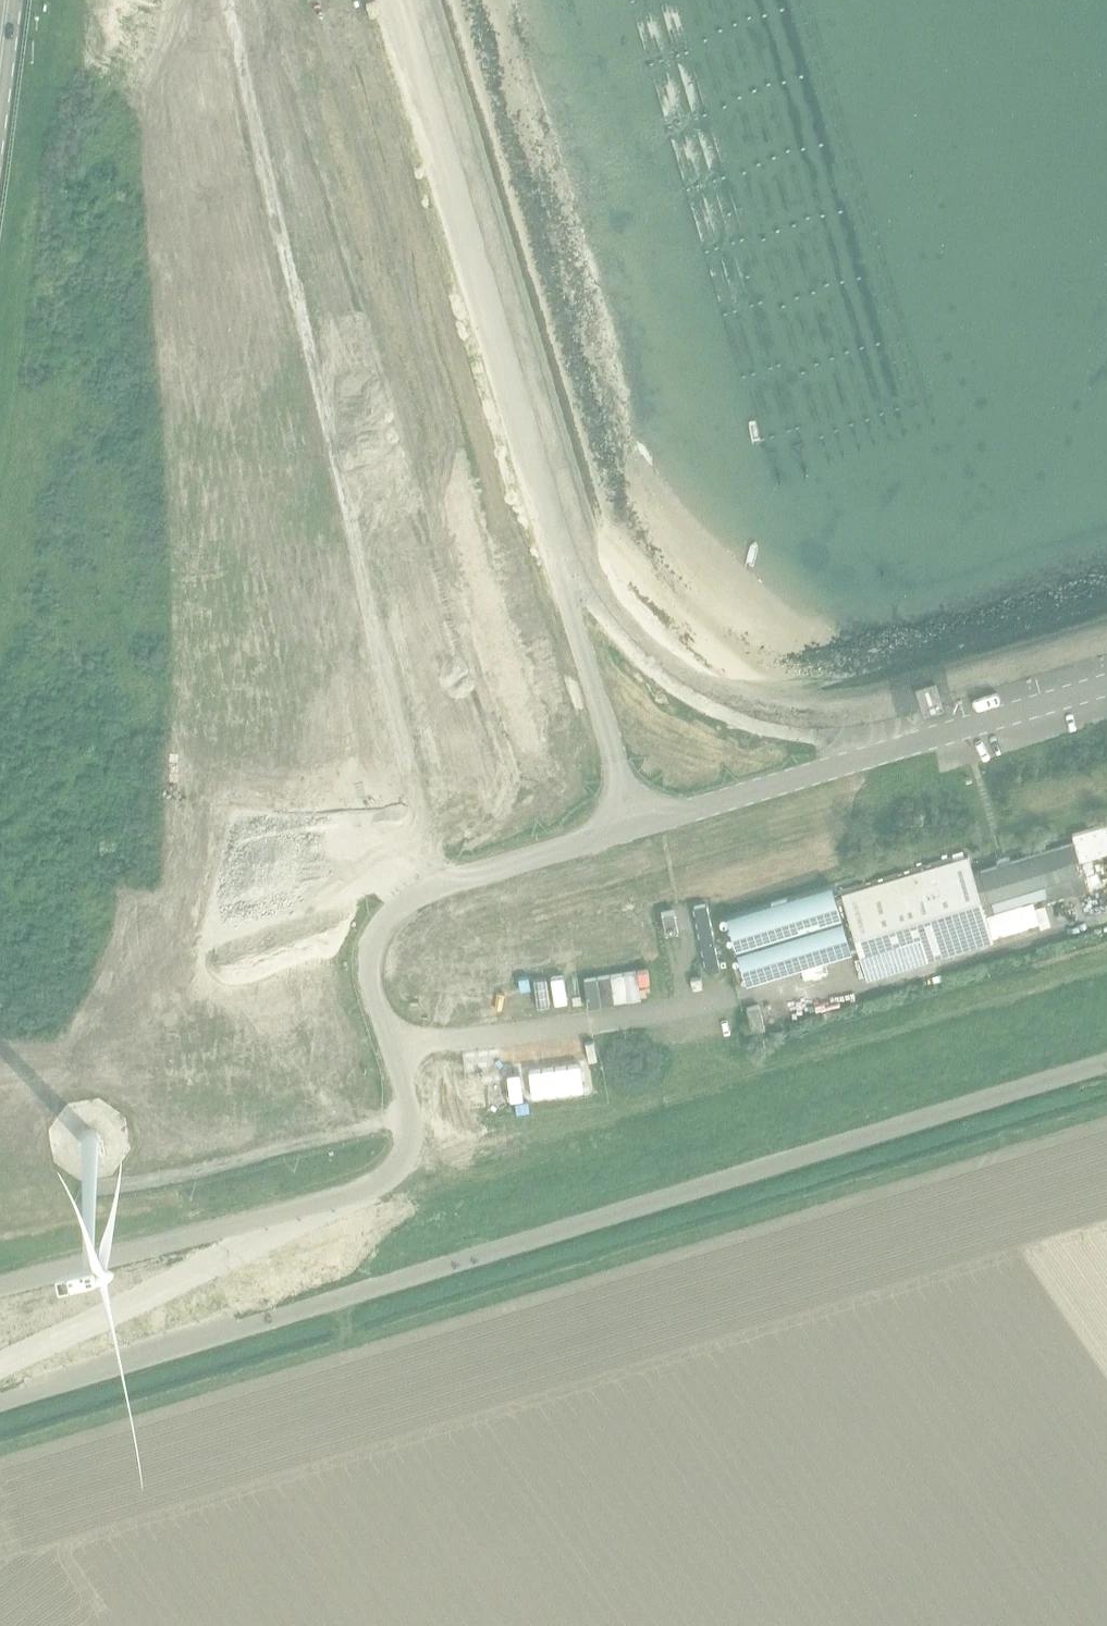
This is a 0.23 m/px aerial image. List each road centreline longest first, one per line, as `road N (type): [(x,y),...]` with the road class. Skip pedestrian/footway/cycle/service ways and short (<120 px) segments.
road 1 (unclassified): [(0,1287),(353,1195),(393,1176),(411,1146),(412,1124),(371,965),(381,930),(412,898),(1106,681)]
road 2 (unclassified): [(0,1401),(1106,1062)]

